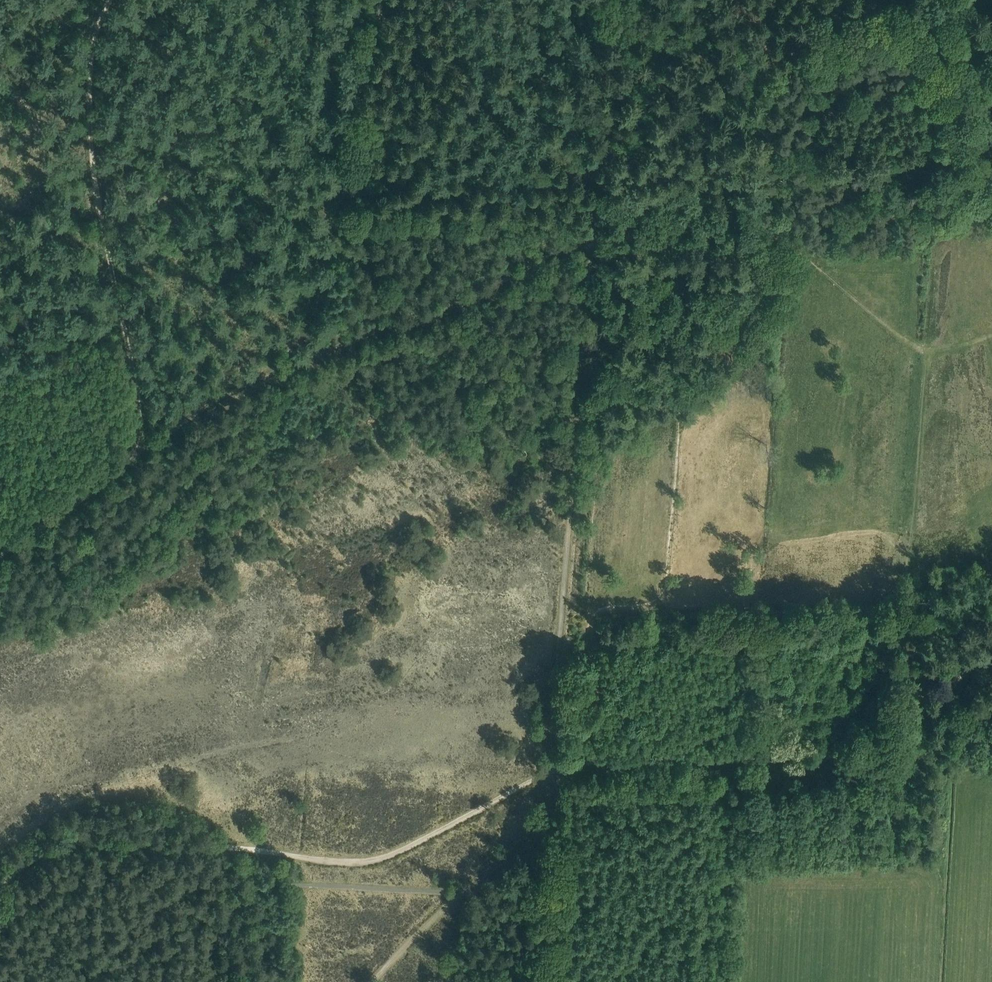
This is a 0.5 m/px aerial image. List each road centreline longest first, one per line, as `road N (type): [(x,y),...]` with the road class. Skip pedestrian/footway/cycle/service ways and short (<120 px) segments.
road 1 (track): [(0,886),(65,846),(107,840),(367,863),(569,767),(861,752),(991,654)]
road 2 (track): [(593,237),(581,258),(552,773)]
road 3 (track): [(125,466),(251,375),(390,329),(593,237)]
road 4 (track): [(114,0),(93,47),(90,112),(94,187),(139,403),(136,445),(125,466)]
road 5 (track): [(926,353),(900,647),(937,697)]
road 6 (track): [(552,773),(534,831),(419,930),(373,981)]
road 7 (track): [(733,759),(723,981)]
road 8 (track): [(125,466),(0,557)]

